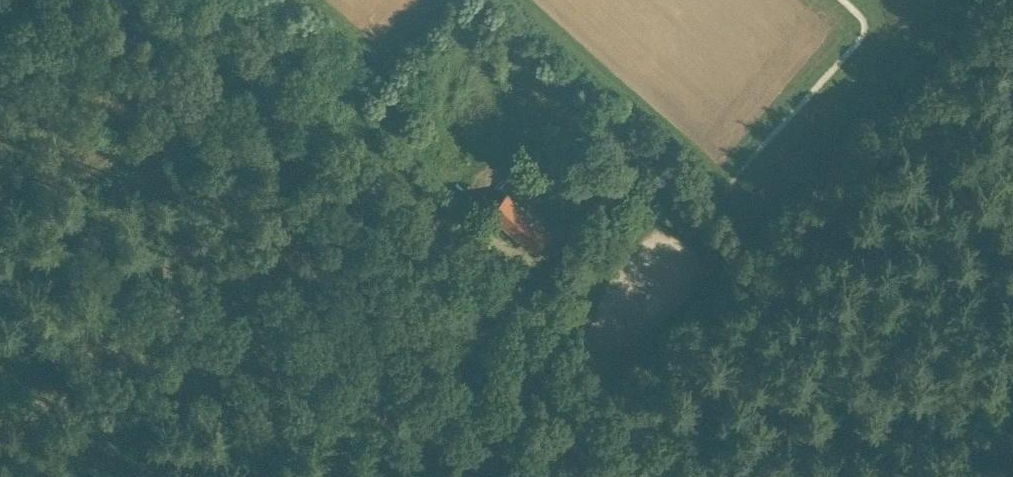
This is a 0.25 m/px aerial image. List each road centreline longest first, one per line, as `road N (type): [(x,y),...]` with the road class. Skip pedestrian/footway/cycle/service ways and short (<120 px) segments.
road 1 (unclassified): [(696,476),(160,0)]

